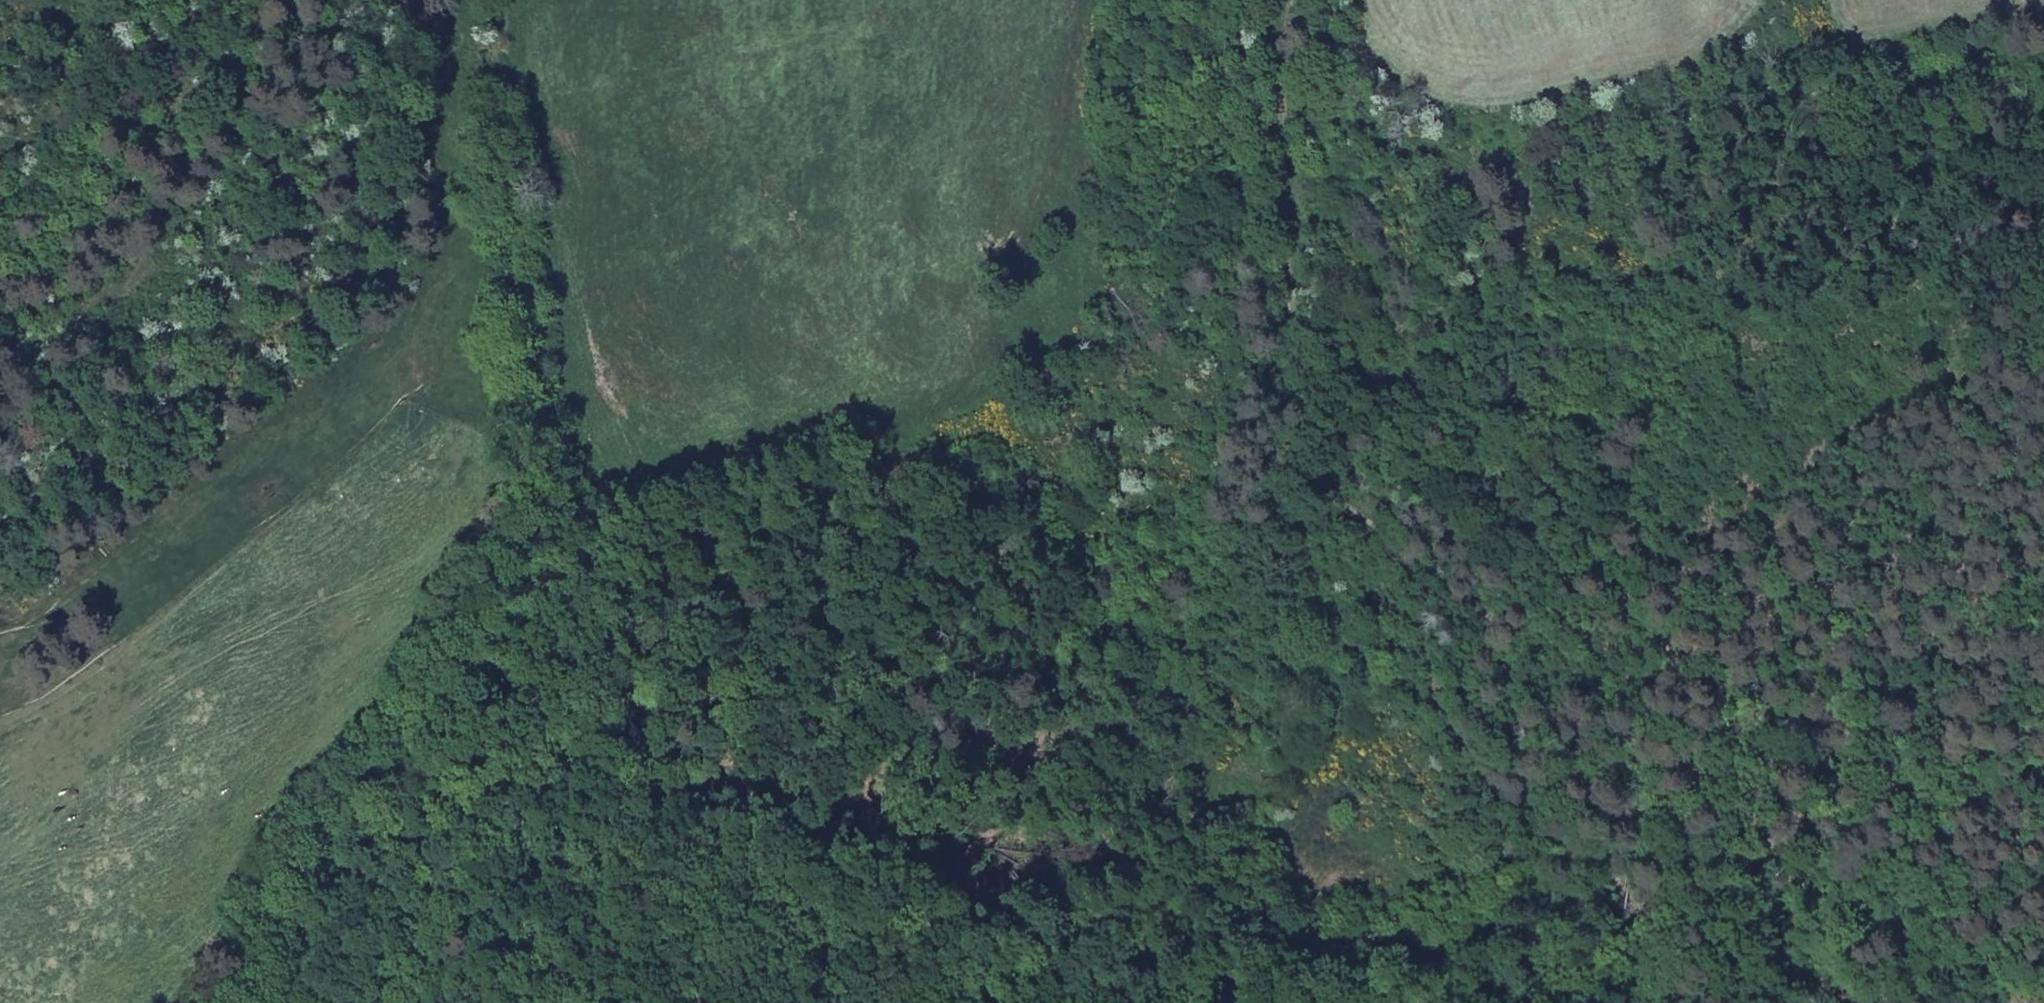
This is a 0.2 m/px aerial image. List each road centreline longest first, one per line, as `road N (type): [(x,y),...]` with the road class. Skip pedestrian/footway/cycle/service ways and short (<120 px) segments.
road 1 (track): [(1306,475),(1316,316),(1289,239),(1270,129),(1288,0)]
road 2 (track): [(422,1002),(429,981),(425,894),(457,866),(555,835)]

